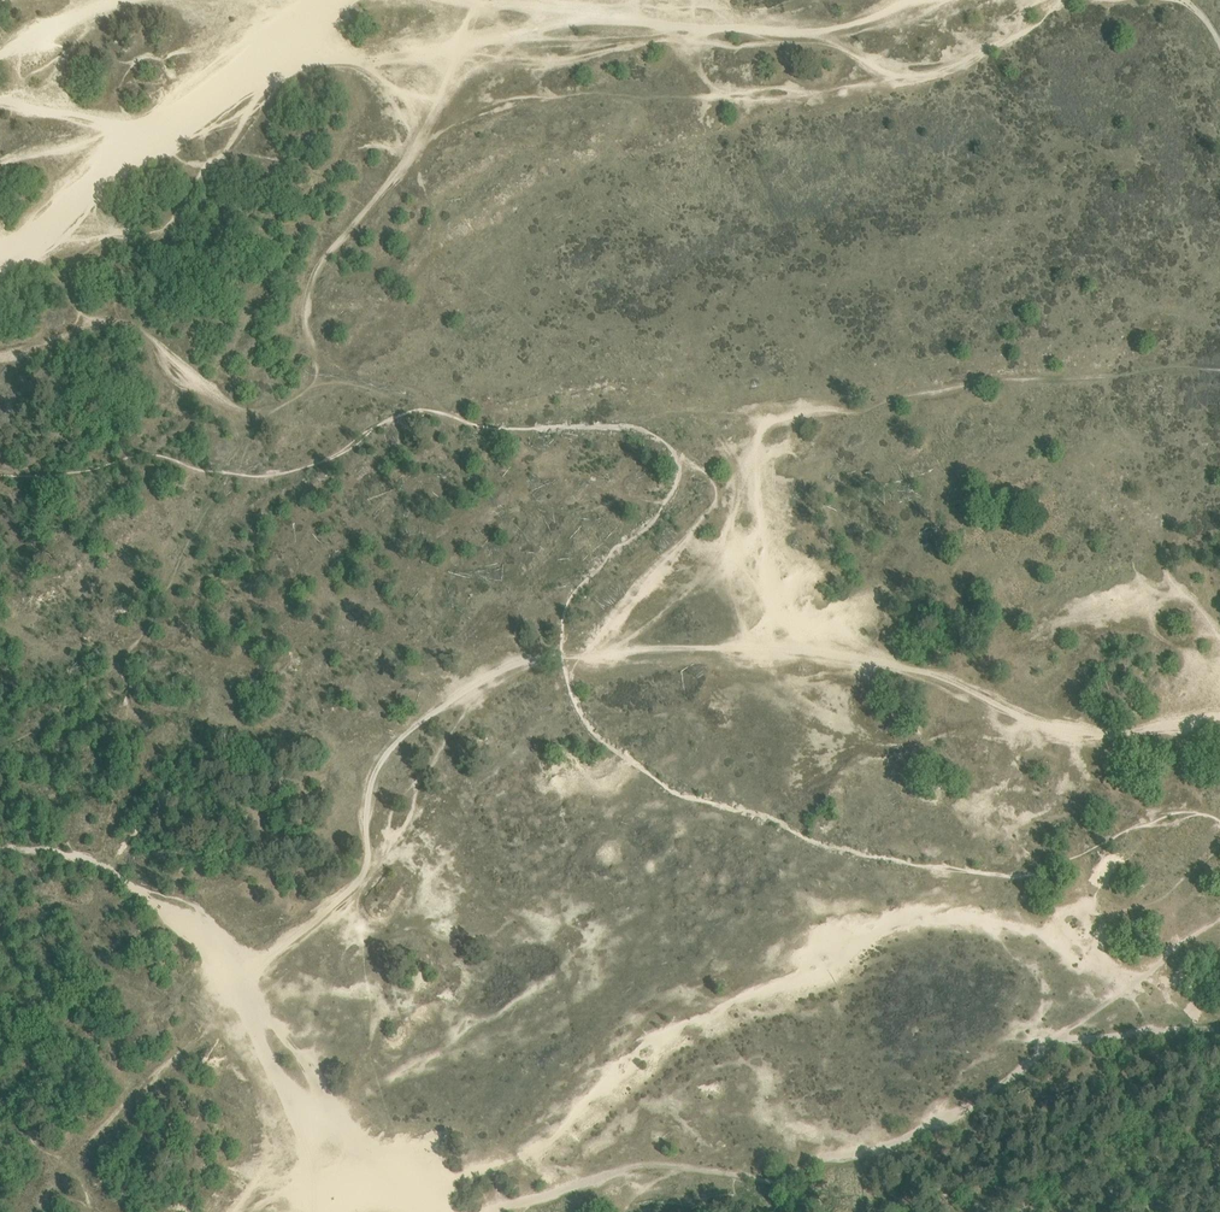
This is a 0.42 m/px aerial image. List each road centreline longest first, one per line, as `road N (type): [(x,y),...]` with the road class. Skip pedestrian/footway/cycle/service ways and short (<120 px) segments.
road 1 (track): [(476,0),(819,42),(906,77),(981,56),(1044,0)]
road 2 (track): [(318,383),(305,315),(310,285),(414,151),(477,0)]
road 3 (track): [(136,154),(349,0)]
road 4 (track): [(0,99),(171,128)]

